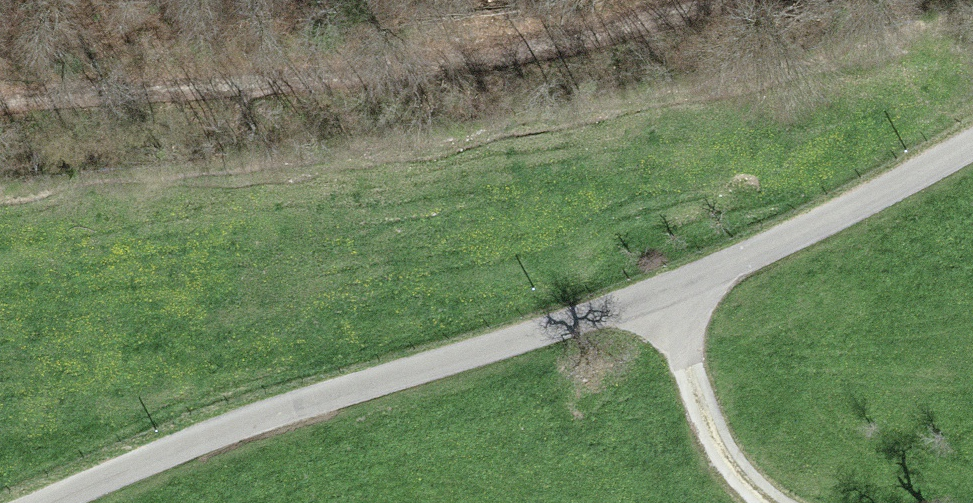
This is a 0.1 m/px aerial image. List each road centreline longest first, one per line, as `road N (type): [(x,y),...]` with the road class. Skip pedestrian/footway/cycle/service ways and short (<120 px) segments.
road 1 (track): [(972,141),(673,291),(50,502)]
road 2 (track): [(0,104),(449,55),(710,0)]
road 3 (track): [(673,291),(706,419),(749,485),(773,502)]

